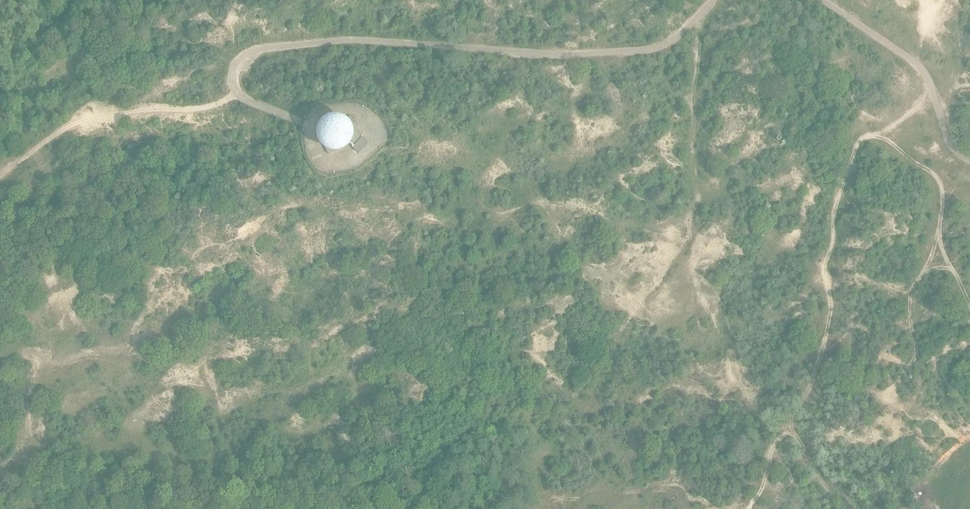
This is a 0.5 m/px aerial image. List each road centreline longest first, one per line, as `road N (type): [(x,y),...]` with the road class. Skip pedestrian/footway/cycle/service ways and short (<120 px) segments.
road 1 (track): [(713,0),(667,44),(642,51),(565,55),(352,41),(259,50),(236,64),(238,94),(302,124)]
road 2 (track): [(934,94),(852,152),(837,199),(839,251),(826,273),(825,364),(778,445),(754,508)]
road 3 (track): [(0,175),(79,123),(207,109),(238,94)]
road 4 (track): [(969,160),(947,139),(922,71),(821,0)]

